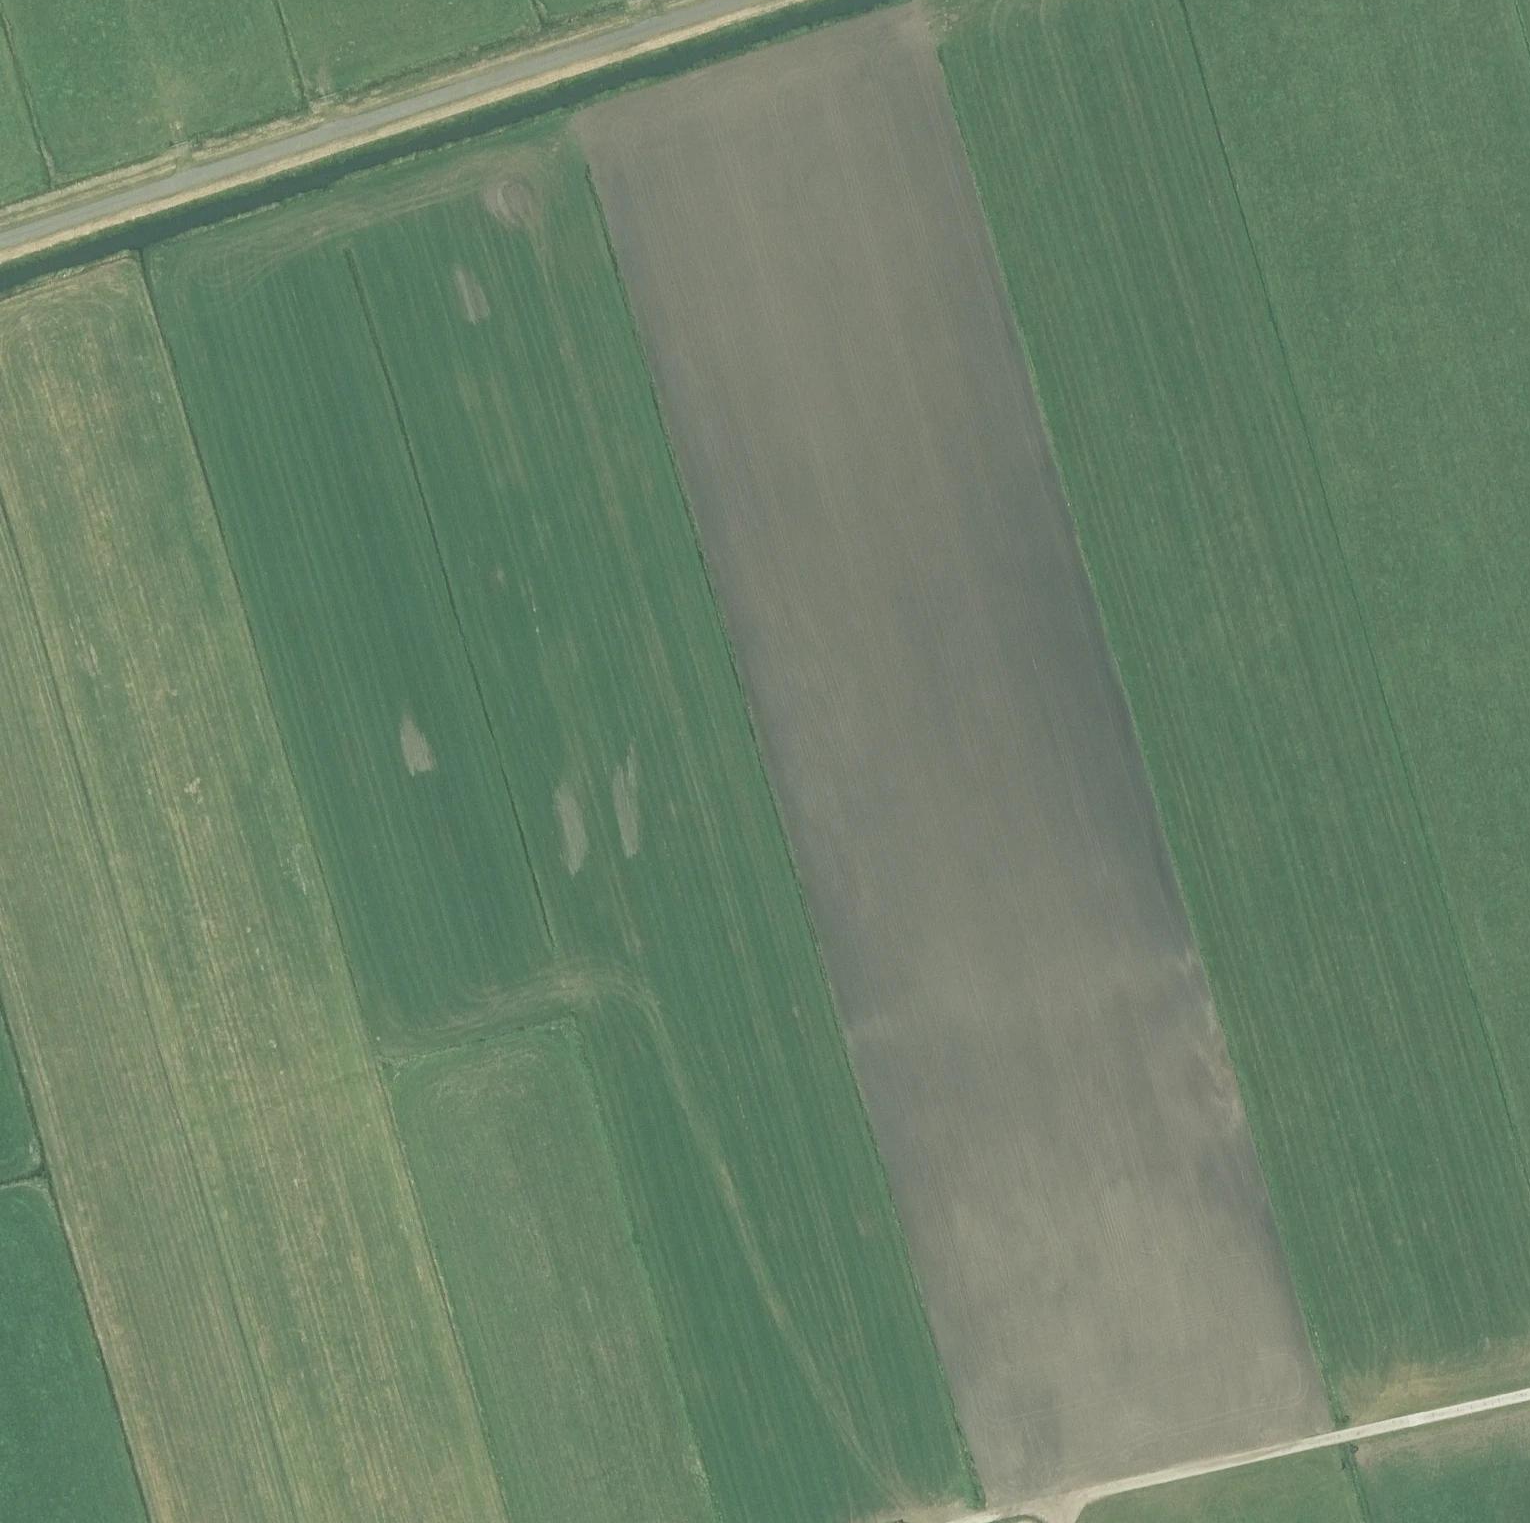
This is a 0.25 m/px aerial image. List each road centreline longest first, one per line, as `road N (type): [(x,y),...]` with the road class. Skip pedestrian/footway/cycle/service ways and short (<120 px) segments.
road 1 (unclassified): [(0,240),(736,0)]
road 2 (track): [(1529,1395),(1075,1498)]
road 3 (track): [(1075,1498),(953,1522)]

